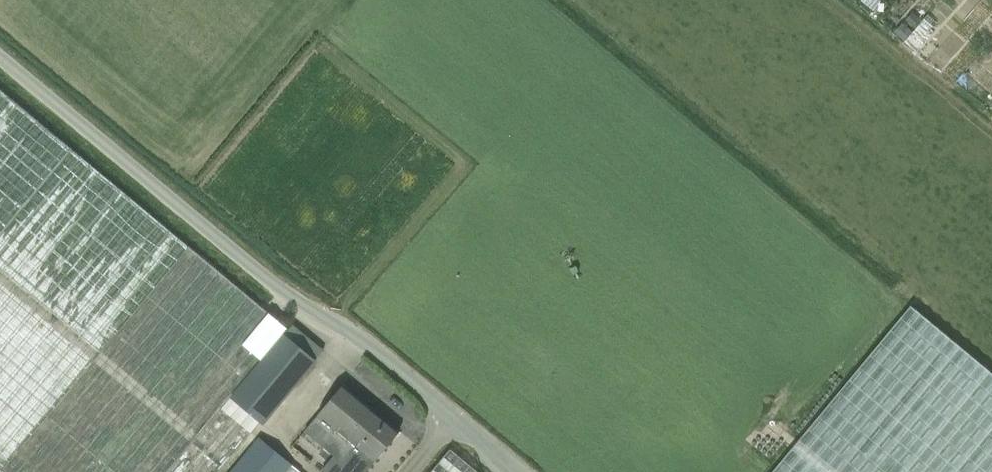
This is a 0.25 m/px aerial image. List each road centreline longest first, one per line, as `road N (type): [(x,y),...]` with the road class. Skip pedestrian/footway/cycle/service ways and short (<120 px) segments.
road 1 (unclassified): [(454,417),(346,330),(295,305),(0,63)]

